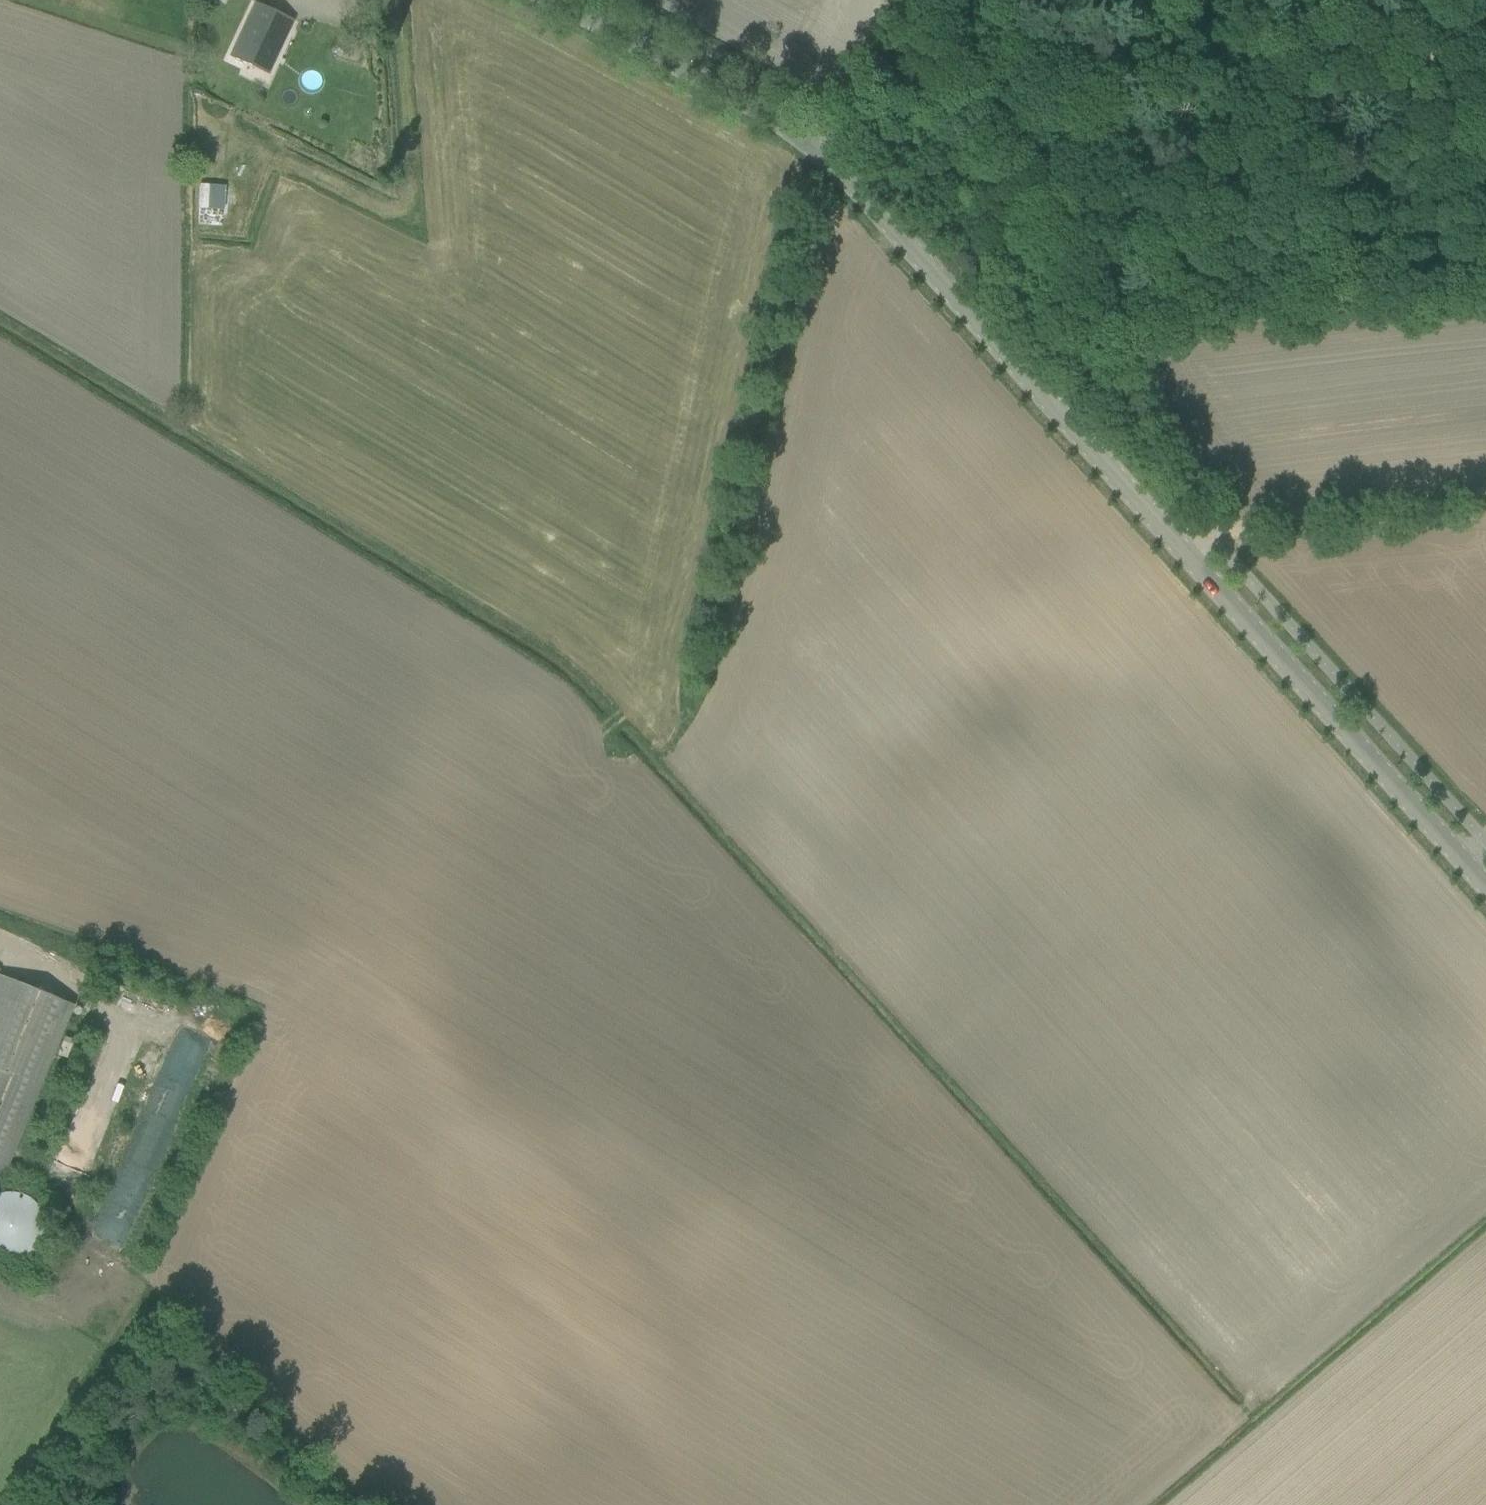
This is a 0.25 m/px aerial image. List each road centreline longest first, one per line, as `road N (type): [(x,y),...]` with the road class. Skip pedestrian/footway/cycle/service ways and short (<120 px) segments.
road 1 (tertiary): [(1485,886),(828,160),(741,101),(553,0)]
road 2 (track): [(1216,529),(1485,497)]

